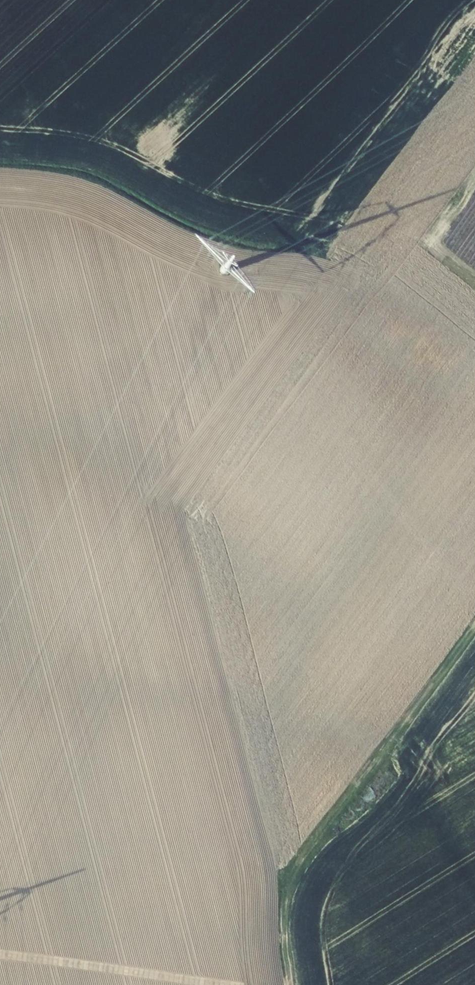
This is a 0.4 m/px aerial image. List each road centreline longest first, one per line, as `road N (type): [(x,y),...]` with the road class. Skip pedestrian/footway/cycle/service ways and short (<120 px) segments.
road 1 (track): [(474,626),(303,857),(285,913),(292,984)]

